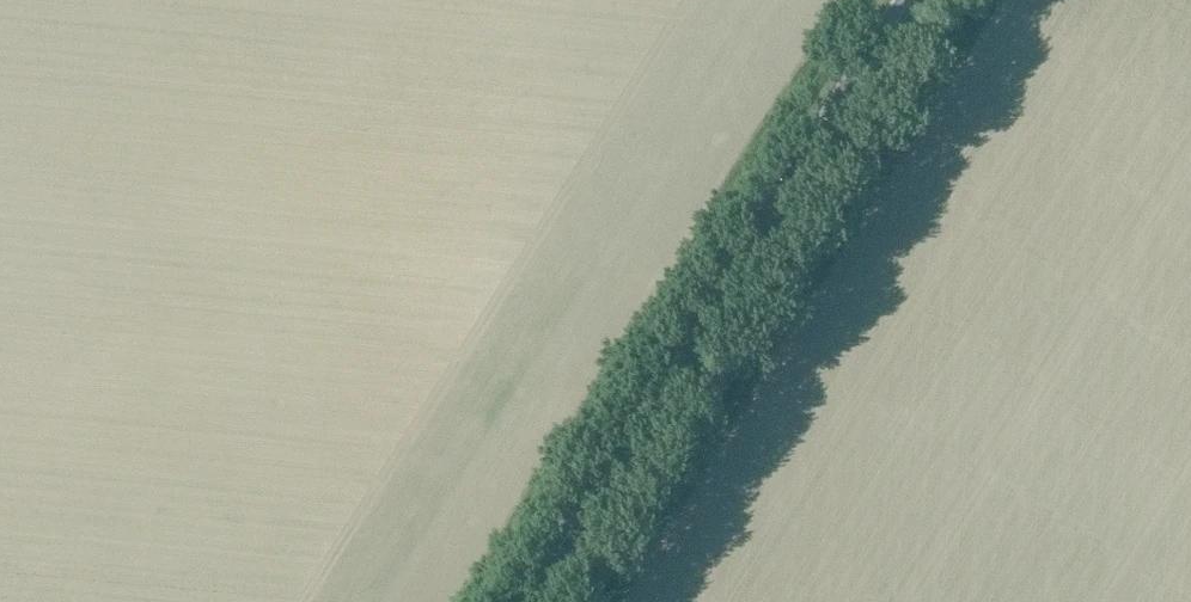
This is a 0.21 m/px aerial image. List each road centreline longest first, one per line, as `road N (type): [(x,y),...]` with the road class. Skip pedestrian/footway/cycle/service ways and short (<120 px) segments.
road 1 (primary): [(526,601),(912,0)]

